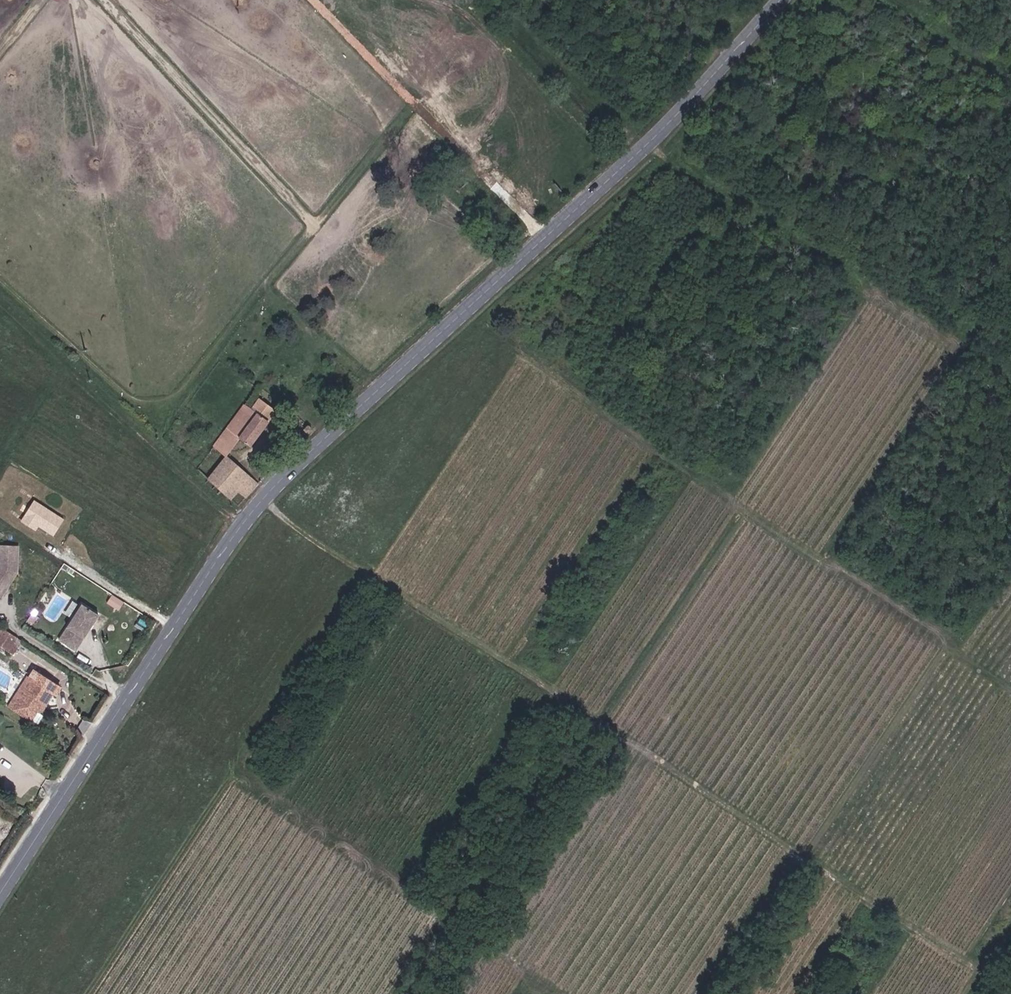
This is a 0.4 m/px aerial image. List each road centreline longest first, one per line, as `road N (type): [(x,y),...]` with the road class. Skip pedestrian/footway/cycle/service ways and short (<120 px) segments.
road 1 (secondary): [(781,0),(691,101),(265,497),(0,895)]
road 2 (track): [(1007,993),(292,527),(265,497)]

